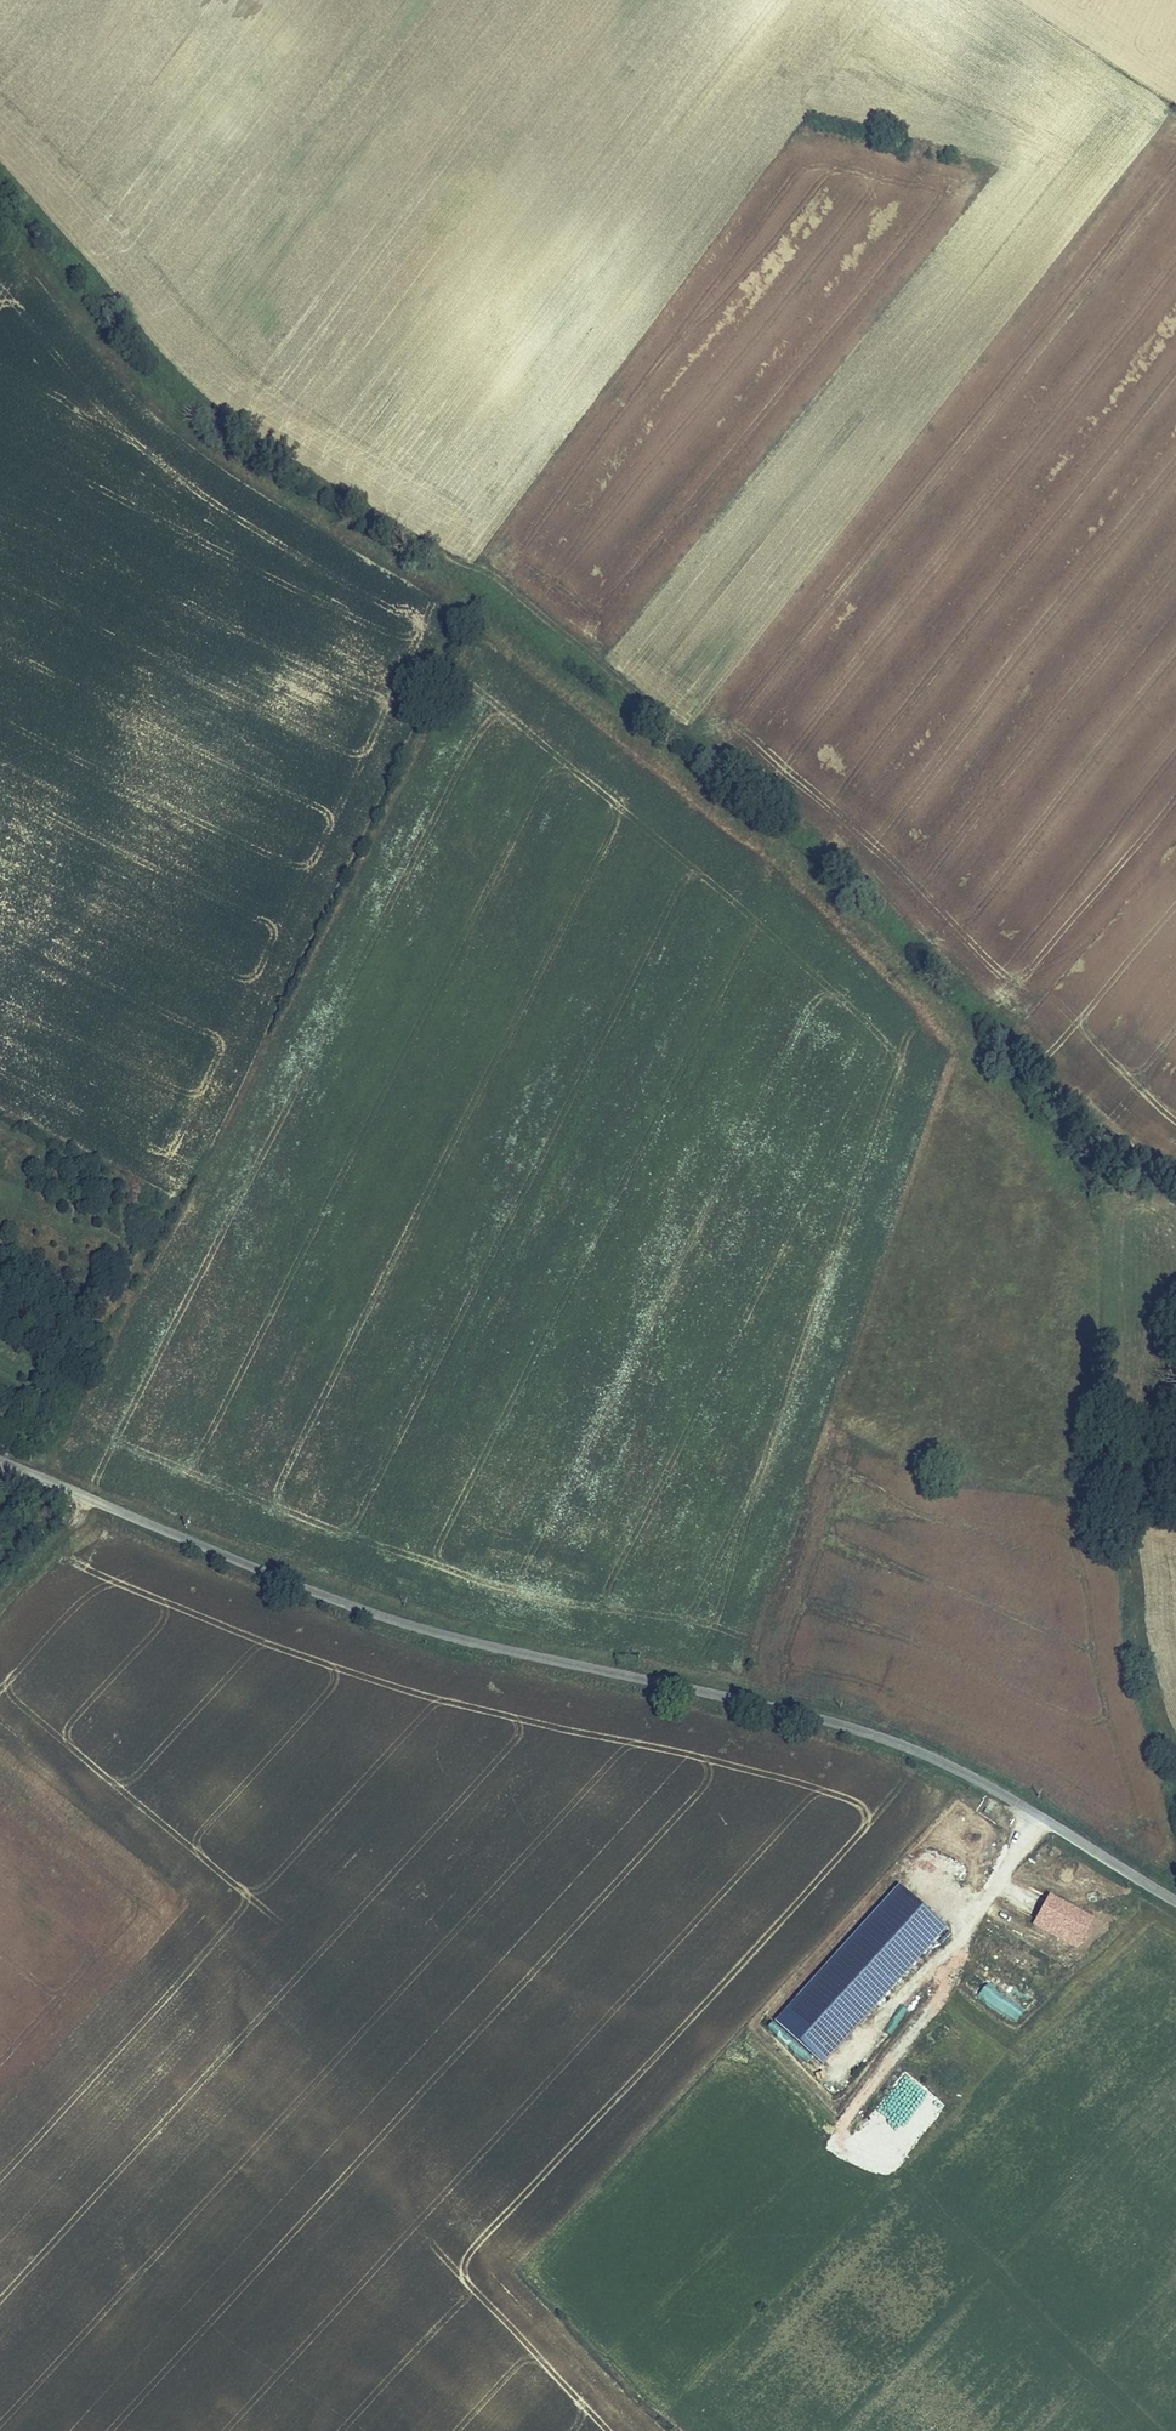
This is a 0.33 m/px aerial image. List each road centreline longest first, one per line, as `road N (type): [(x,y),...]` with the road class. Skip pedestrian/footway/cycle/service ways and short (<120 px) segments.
road 1 (unclassified): [(0,1459),(400,1622),(887,1739),(1010,1798),(1175,1901)]

